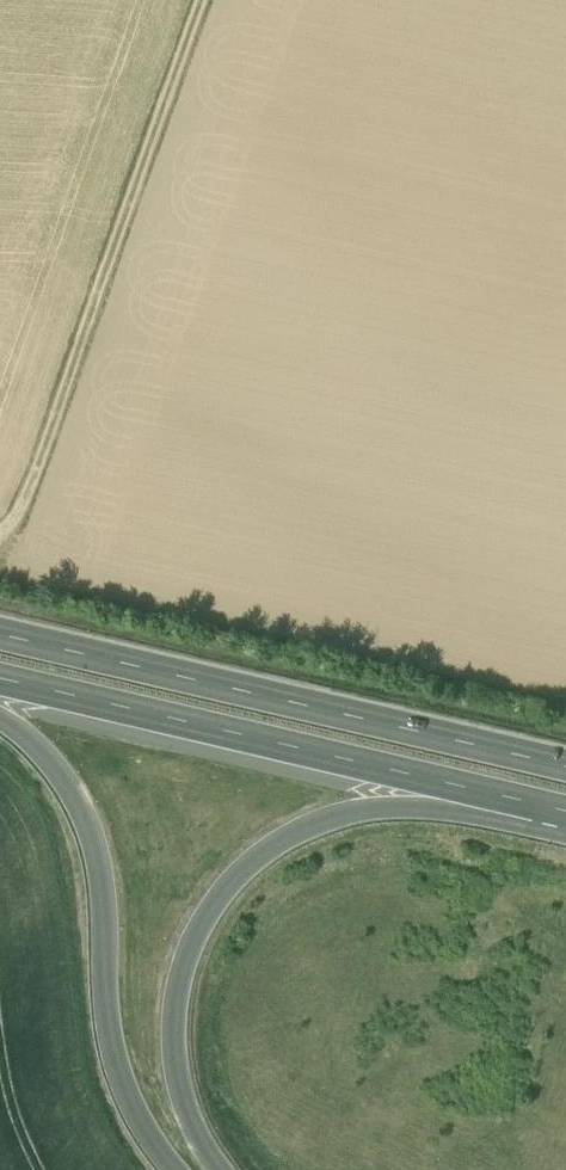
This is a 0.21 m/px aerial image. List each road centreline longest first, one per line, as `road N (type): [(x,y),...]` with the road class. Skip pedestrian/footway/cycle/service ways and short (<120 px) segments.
road 1 (trunk): [(565,765),(0,634)]
road 2 (track): [(0,535),(203,0)]
road 3 (trunk): [(220,1169),(193,1120),(176,1028),(184,975),(207,918),(254,859),(320,820),(455,784)]
road 4 (trunk): [(0,712),(60,777),(86,830),(98,885),(112,1061),(123,1098),(167,1169)]
road 5 (trunk): [(0,679),(455,784)]

